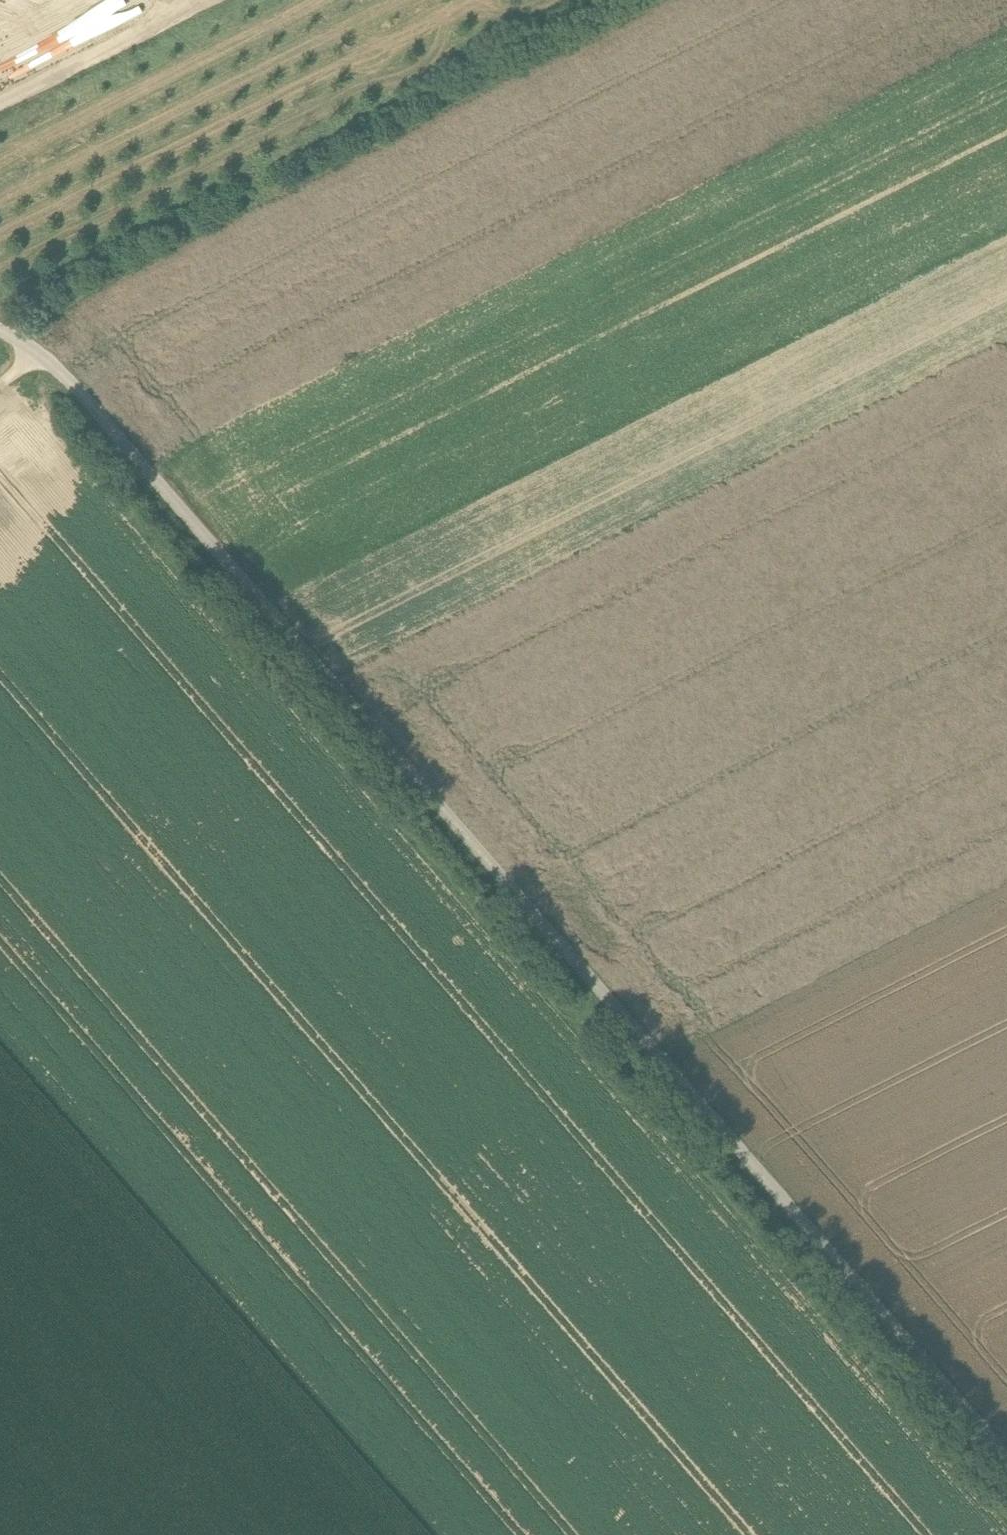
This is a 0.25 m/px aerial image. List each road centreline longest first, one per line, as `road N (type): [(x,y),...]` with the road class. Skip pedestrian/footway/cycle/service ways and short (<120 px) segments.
road 1 (track): [(41,354),(1006,1461)]
road 2 (track): [(0,108),(214,0)]

